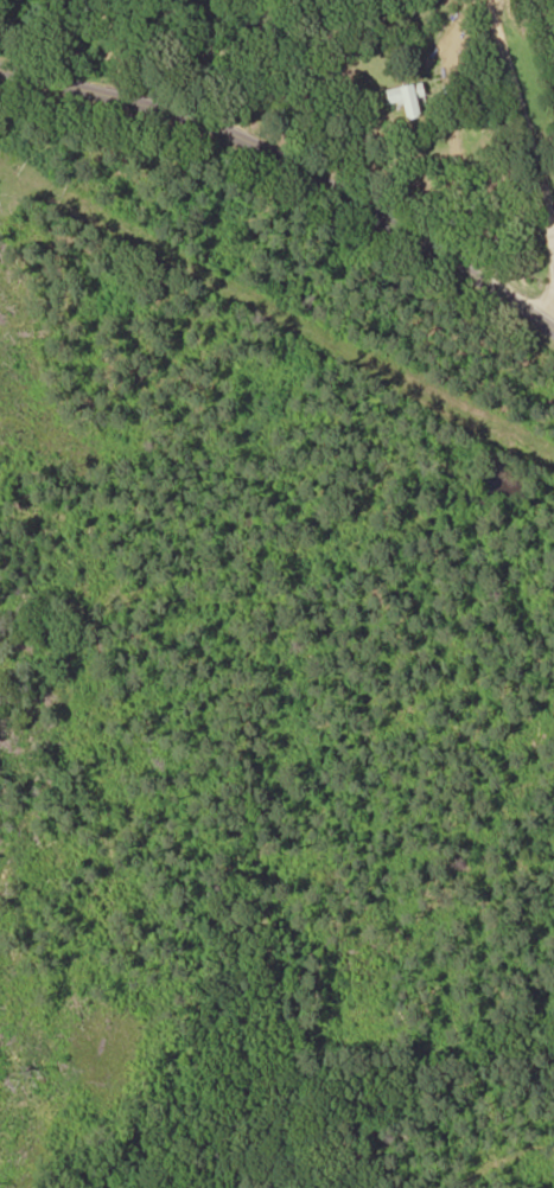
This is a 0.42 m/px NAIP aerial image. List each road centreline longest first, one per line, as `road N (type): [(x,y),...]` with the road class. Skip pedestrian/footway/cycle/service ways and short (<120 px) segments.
road 1 (tertiary): [(0,68),(244,139),(553,332)]
road 2 (residential): [(545,324),(549,238),(491,0)]

